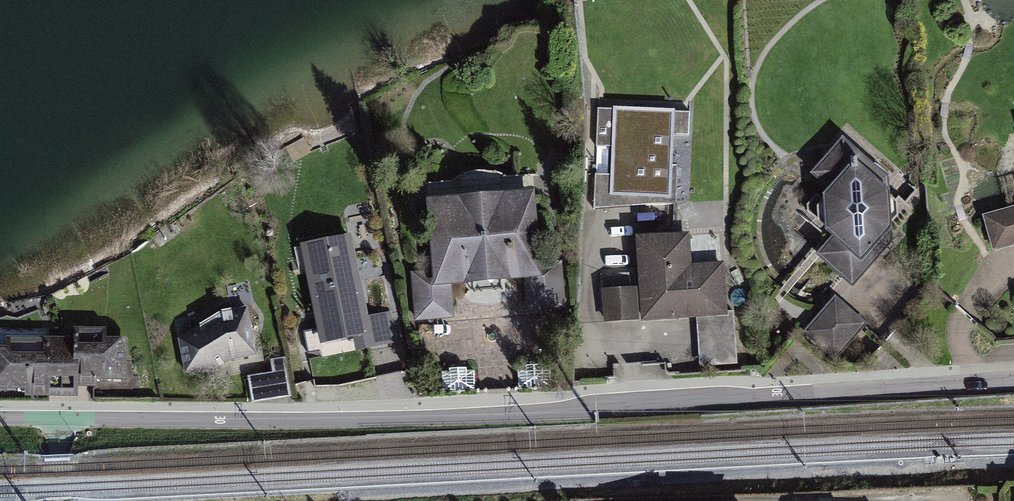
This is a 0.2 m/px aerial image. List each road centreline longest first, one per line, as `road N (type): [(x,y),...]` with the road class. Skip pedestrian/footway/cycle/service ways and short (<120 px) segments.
road 1 (residential): [(1013,379),(497,416),(0,418)]

